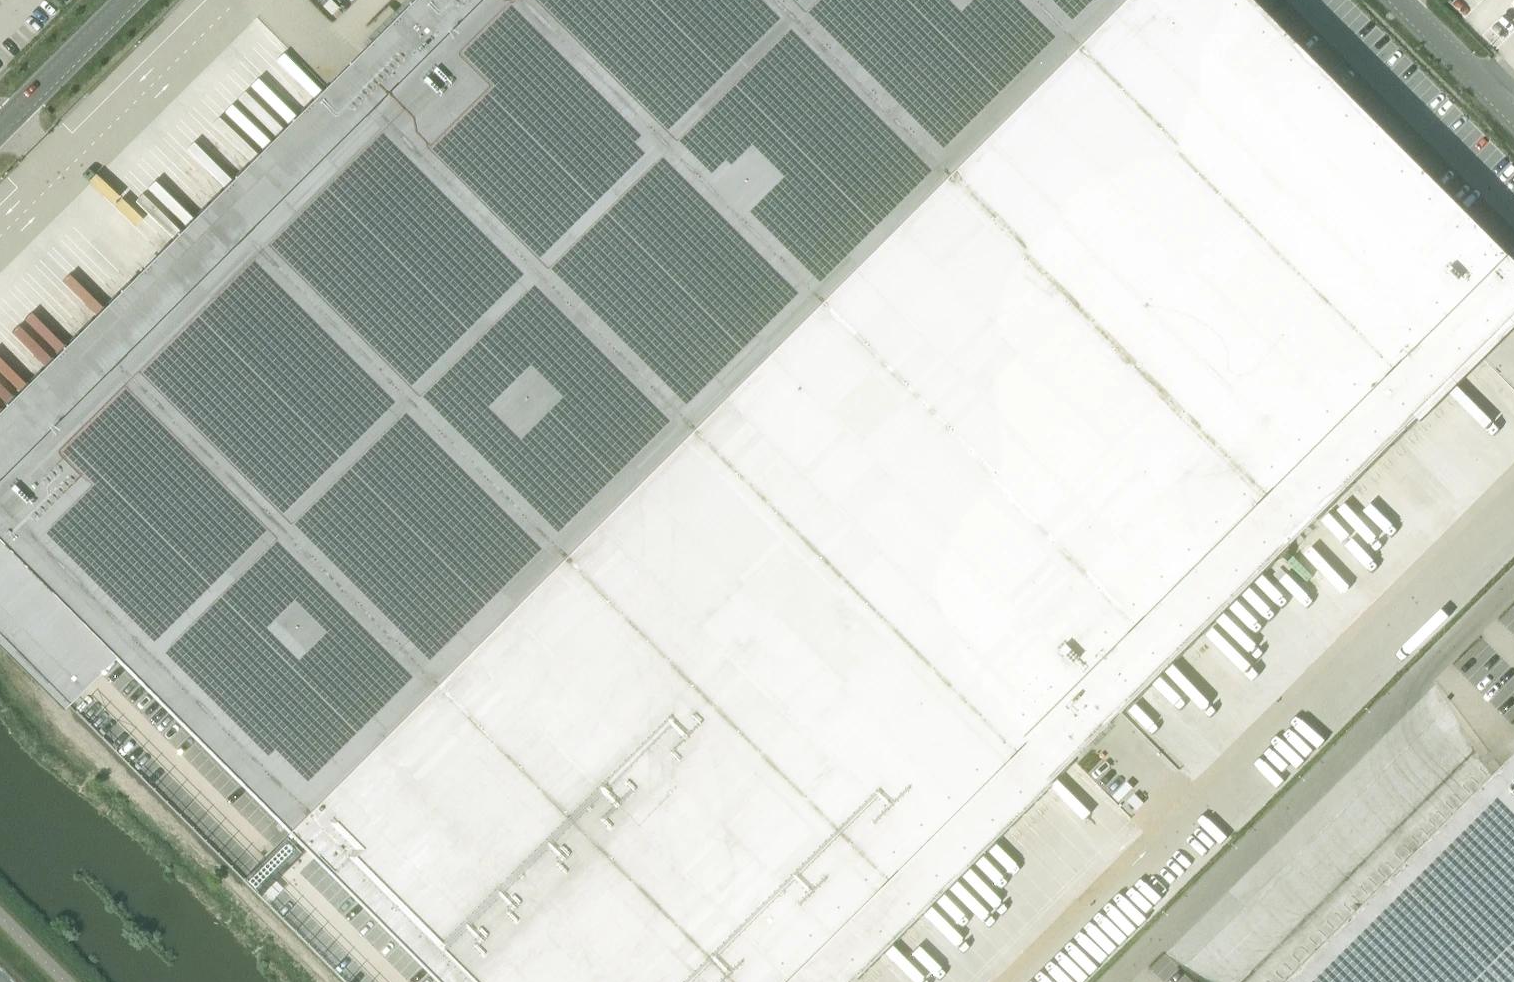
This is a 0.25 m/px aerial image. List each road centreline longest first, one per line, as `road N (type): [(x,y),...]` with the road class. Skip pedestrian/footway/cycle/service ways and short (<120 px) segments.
road 1 (unclassified): [(126,0),(0,126)]
road 2 (unclassified): [(1513,116),(1398,0)]

